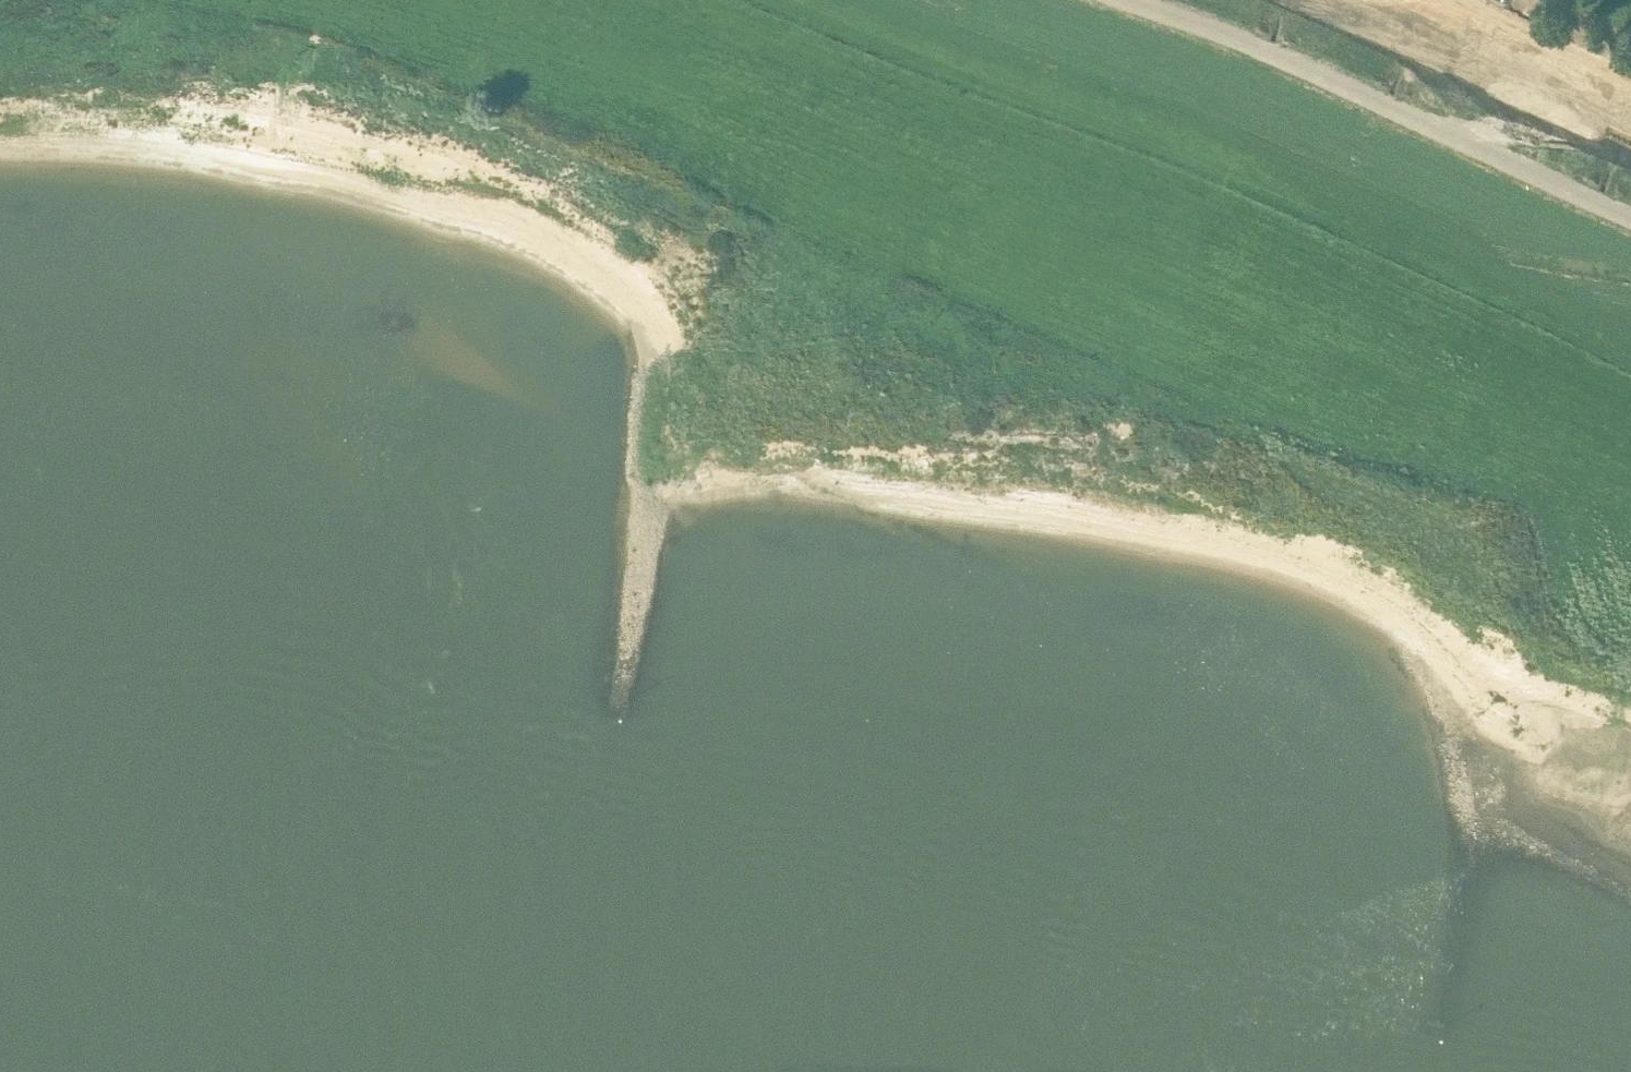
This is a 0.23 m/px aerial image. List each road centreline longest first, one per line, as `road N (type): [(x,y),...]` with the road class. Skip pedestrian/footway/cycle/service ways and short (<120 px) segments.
road 1 (unclassified): [(1161,0),(1630,207)]

